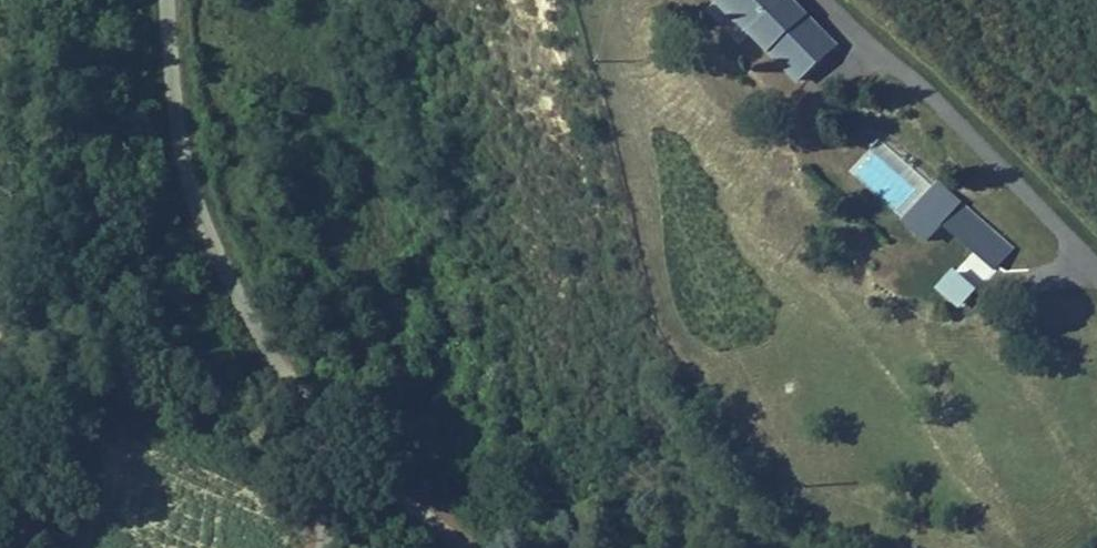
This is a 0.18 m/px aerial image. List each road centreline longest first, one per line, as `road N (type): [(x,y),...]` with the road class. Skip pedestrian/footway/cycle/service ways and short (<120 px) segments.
road 1 (unclassified): [(336,452),(244,308),(191,189),(166,0)]
road 2 (residential): [(336,452),(461,547)]

